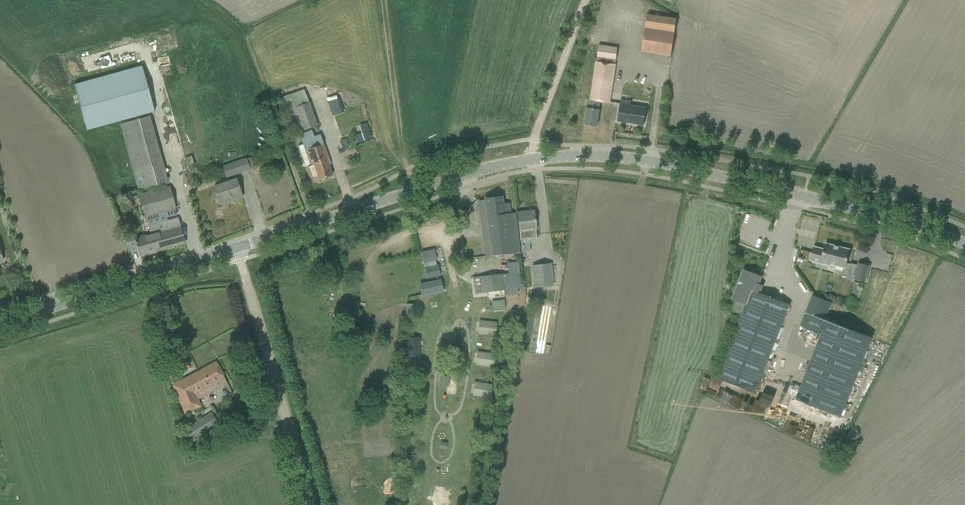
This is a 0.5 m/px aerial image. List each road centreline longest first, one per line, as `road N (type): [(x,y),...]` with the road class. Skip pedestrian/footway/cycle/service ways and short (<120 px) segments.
road 1 (tertiary): [(534,158),(0,324)]
road 2 (tertiary): [(964,244),(681,167),(629,157),(534,158)]
road 3 (track): [(310,504),(237,248)]
road 4 (track): [(584,0),(534,140)]

